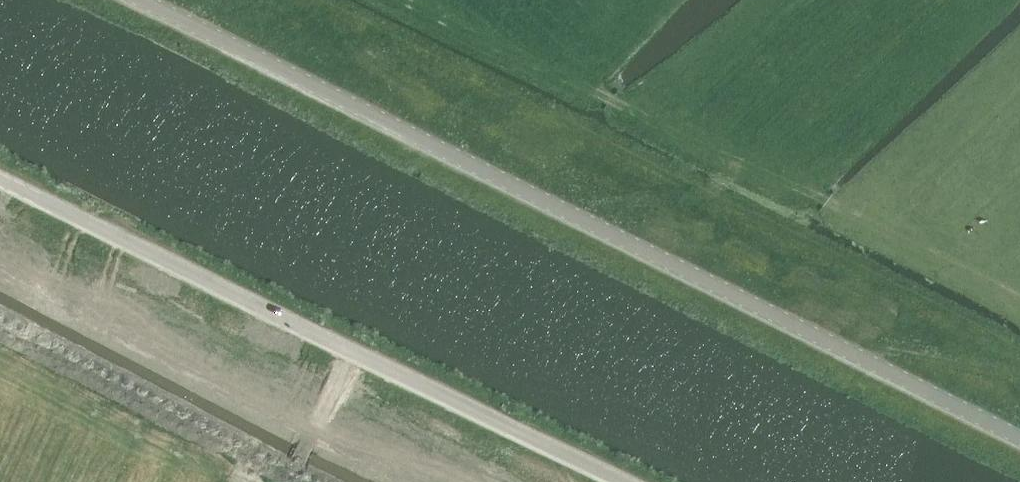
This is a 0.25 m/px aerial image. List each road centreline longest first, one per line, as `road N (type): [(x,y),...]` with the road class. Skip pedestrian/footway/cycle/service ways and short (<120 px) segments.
road 1 (tertiary): [(1019,438),(139,0)]
road 2 (tertiary): [(620,481),(0,182)]

